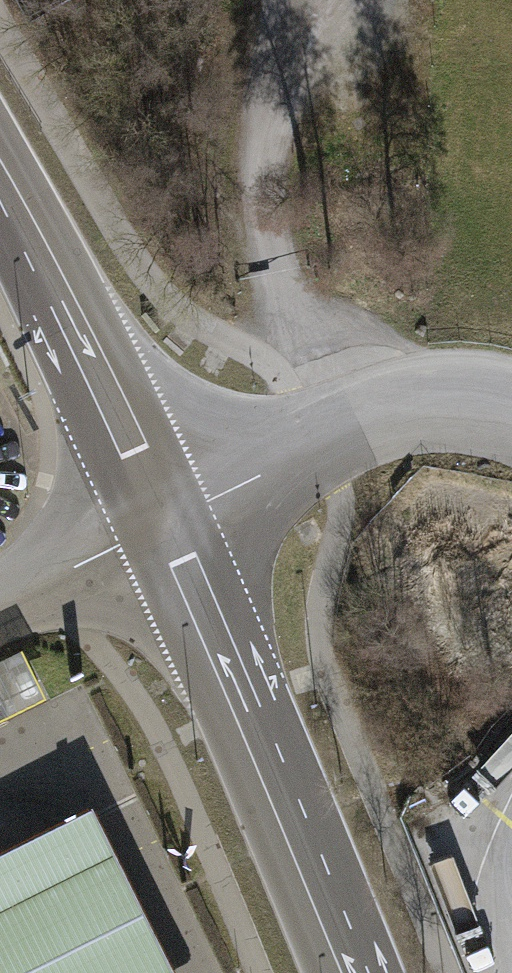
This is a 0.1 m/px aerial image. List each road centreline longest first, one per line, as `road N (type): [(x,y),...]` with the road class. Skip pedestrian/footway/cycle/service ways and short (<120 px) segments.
road 1 (secondary): [(169,521),(353,972)]
road 2 (secondary): [(0,187),(169,521)]
road 3 (unclassified): [(169,521),(0,607)]
road 4 (track): [(278,167),(309,0)]

